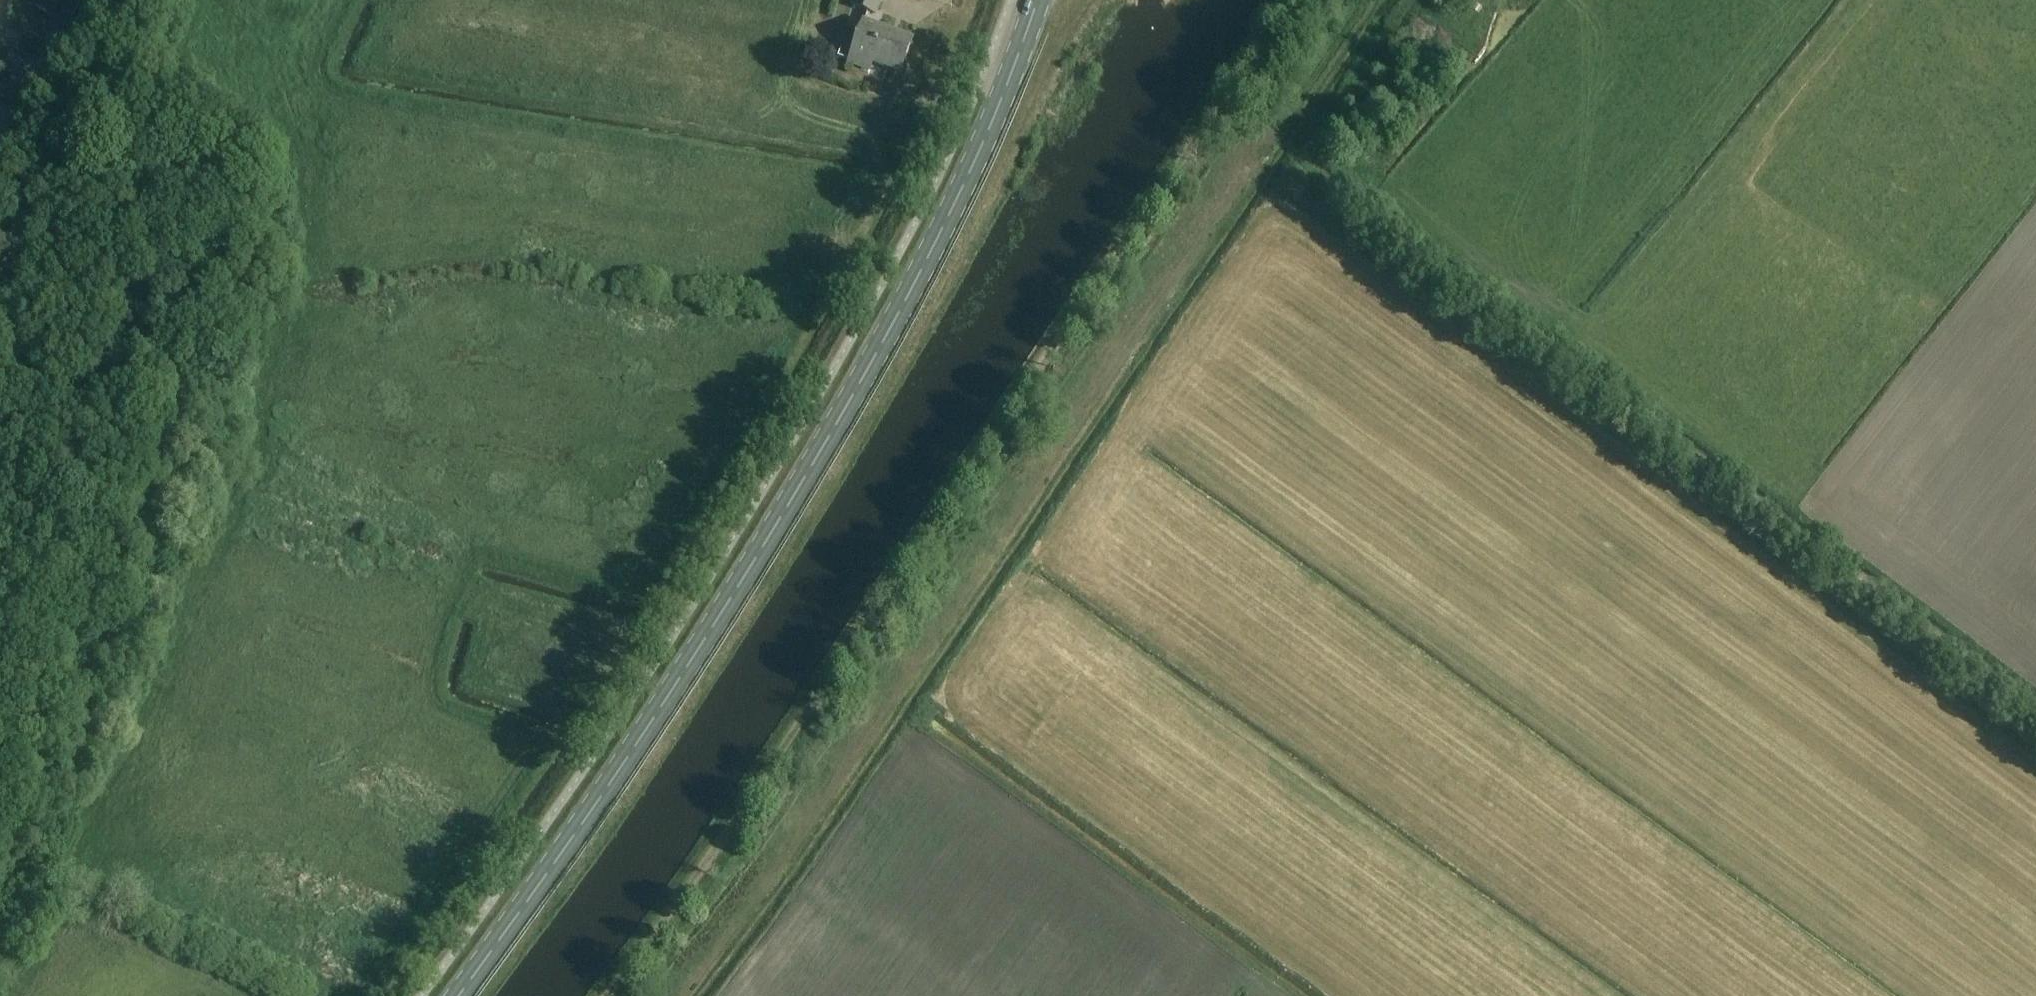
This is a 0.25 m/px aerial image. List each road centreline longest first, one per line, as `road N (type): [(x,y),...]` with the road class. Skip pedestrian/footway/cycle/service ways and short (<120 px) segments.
road 1 (track): [(1294,0),(603,995)]
road 2 (primary): [(457,995),(649,728),(839,418),(962,190),(1037,0)]
road 3 (track): [(130,0),(12,286),(0,369)]

